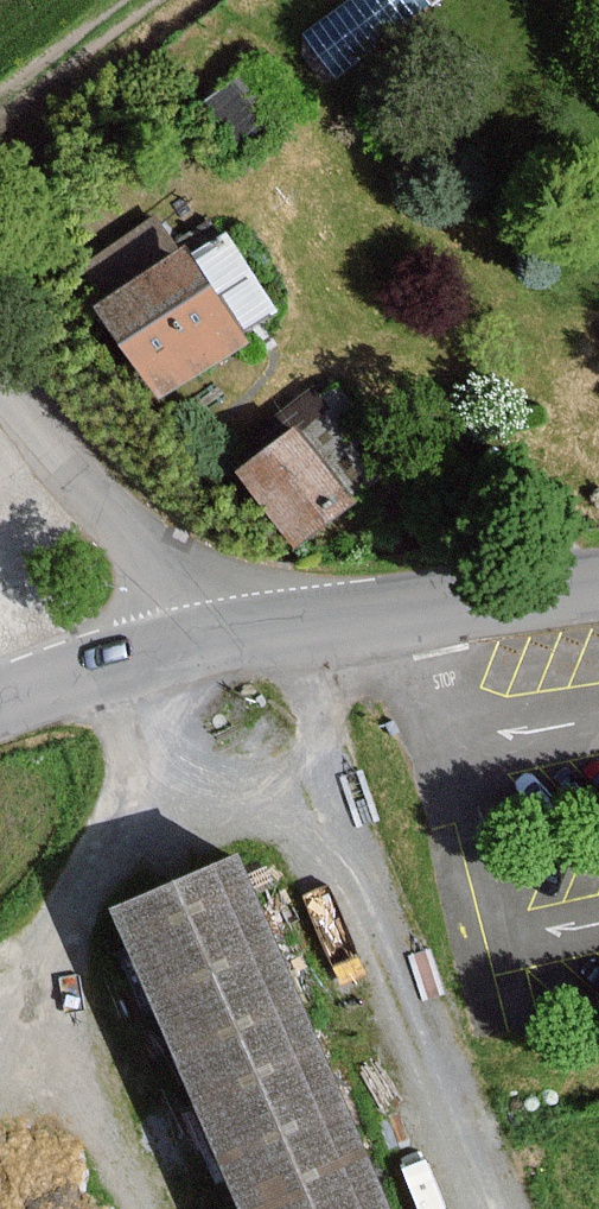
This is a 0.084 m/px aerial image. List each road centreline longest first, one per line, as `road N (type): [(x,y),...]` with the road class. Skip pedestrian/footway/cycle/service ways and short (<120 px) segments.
road 1 (unclassified): [(208,640),(598,579)]
road 2 (unclassified): [(0,382),(173,577),(208,640)]
road 3 (unclassified): [(0,704),(208,640)]

